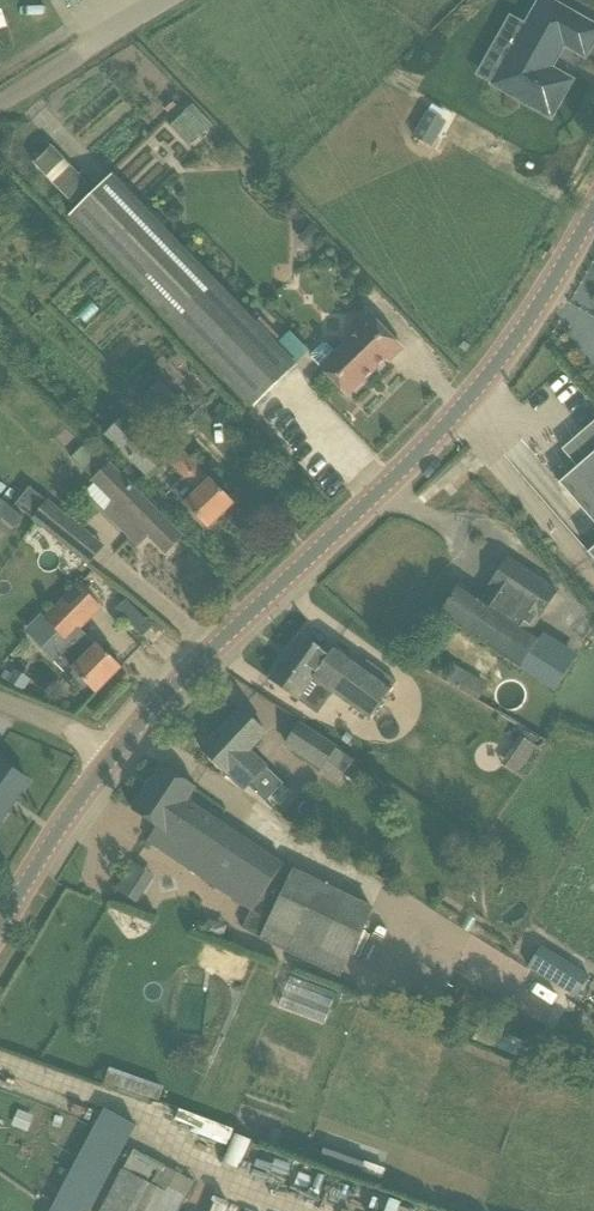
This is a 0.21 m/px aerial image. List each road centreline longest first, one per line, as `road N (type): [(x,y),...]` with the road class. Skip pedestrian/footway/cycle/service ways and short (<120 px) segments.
road 1 (tertiary): [(0,930),(116,753),(467,406),(593,210)]
road 2 (track): [(0,106),(169,0)]
road 3 (track): [(0,700),(116,753)]

